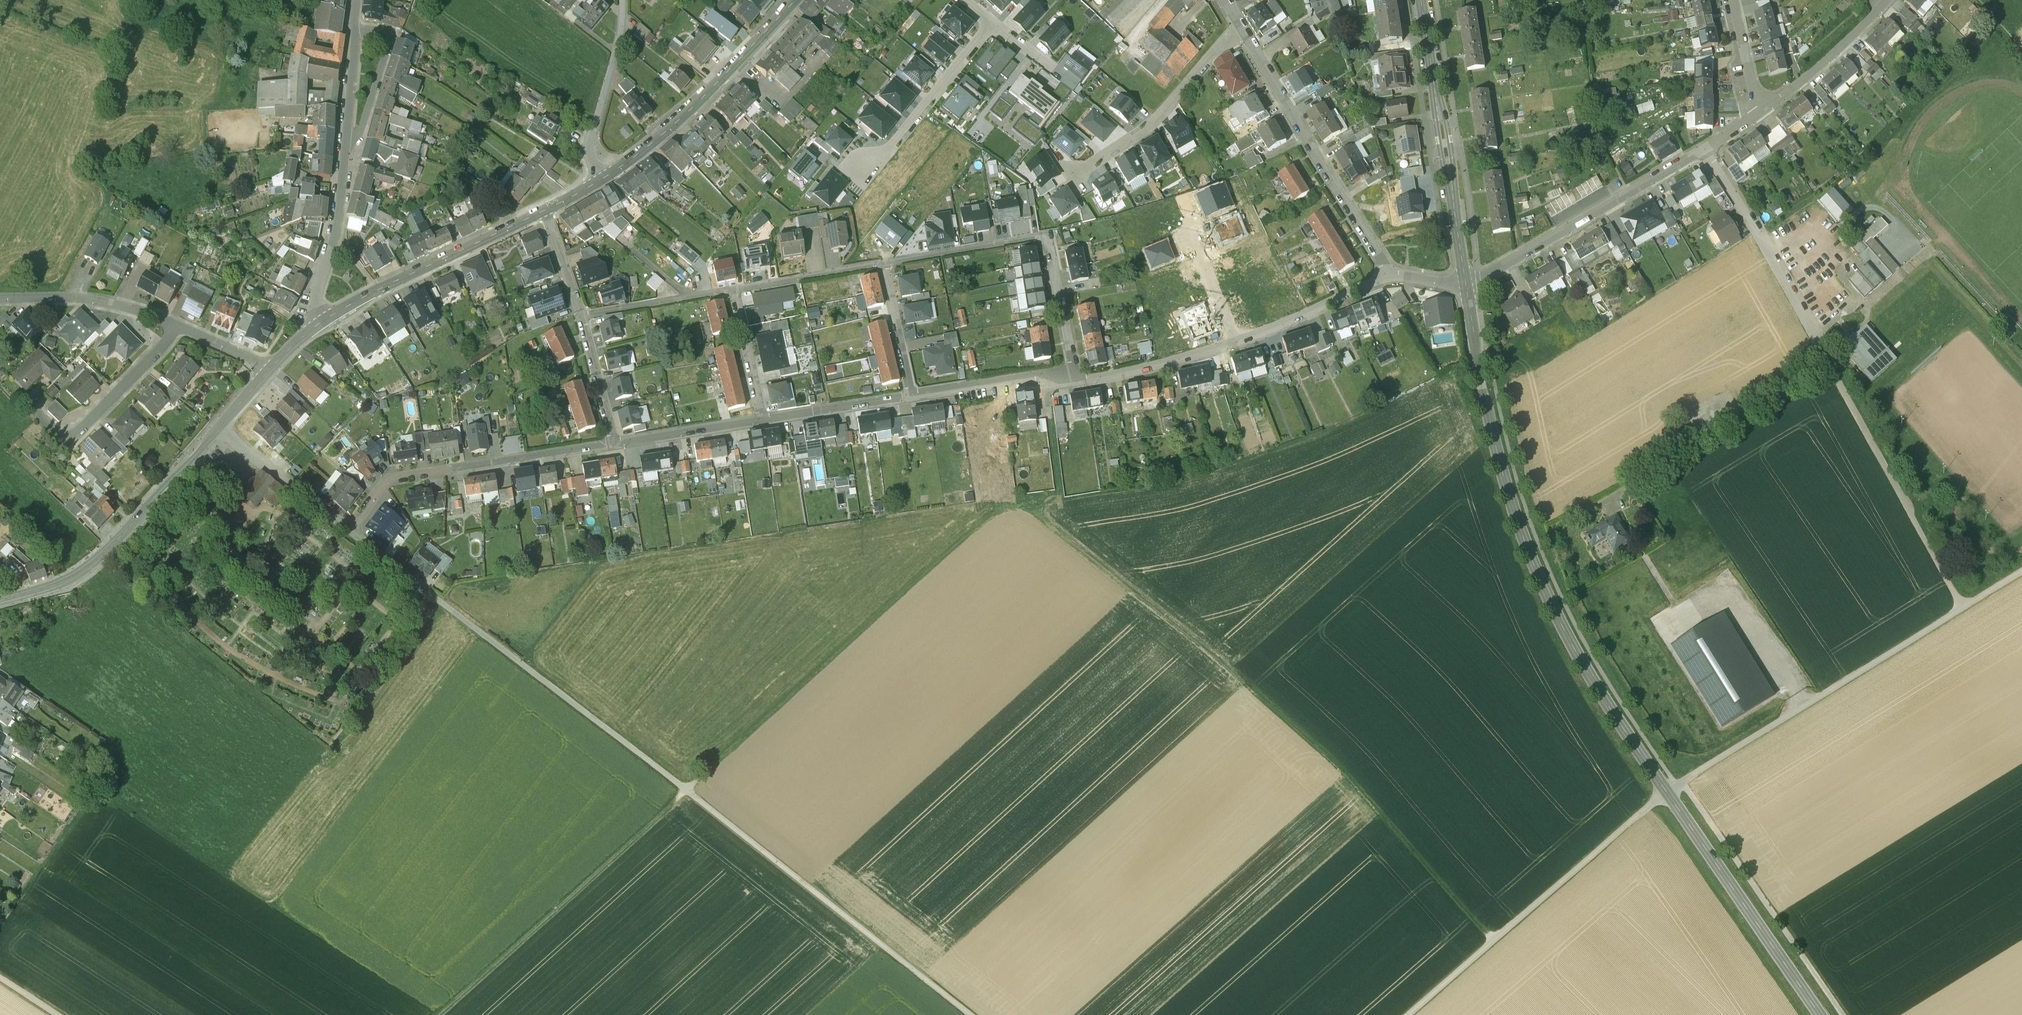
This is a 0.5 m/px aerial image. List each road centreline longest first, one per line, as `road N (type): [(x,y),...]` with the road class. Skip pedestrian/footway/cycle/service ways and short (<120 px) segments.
road 1 (track): [(1492,941),(1321,749),(1017,504),(795,692),(440,1014)]
road 2 (secondary): [(1819,1014),(1562,628),(1500,468),(1466,285)]
road 3 (track): [(1407,1014),(1667,794),(2021,573)]
road 4 (track): [(442,604),(968,1014)]
road 5 (secondary): [(0,602),(72,580),(99,560),(270,370)]
road 6 (residential): [(1466,285),(1760,117)]
road 7 (residential): [(1076,381),(1172,362),(1272,329),(1388,276)]
road 8 (residential): [(320,322),(314,305),(335,237),(357,0)]
road 9 (residential): [(349,534),(389,479),(616,444)]
road 10 (secondary): [(1466,285),(1420,0)]
road 11 (residential): [(1388,276),(1243,30)]
road 12 (secondary): [(603,177),(671,128),(795,0)]
road 13 (secondary): [(320,322),(545,210)]
road 14 (residential): [(1243,30),(1150,125),(1074,177)]
road 15 (residential): [(992,23),(878,163),(864,168)]
road 16 (residential): [(622,0),(589,151),(603,177)]
road 17 (residential): [(177,328),(121,306),(0,299)]
road 18 (residential): [(1760,117),(1889,0)]
road 19 (residential): [(1047,234),(881,263)]
road 20 (residential): [(911,397),(1076,381)]
road 21 (residential): [(177,328),(69,444)]
road 22 (residential): [(733,288),(582,318)]
road 23 (residential): [(881,263),(733,288)]
road 24 (residential): [(763,421),(911,397)]
road 25 (residential): [(1047,234),(1076,381)]
road 26 (residential): [(616,444),(763,421)]
road 27 (residential): [(881,263),(911,397)]
road 28 (residential): [(763,421),(733,288)]
road 29 (residential): [(582,318),(616,444)]
road 30 (residential): [(1760,117),(1728,0)]

